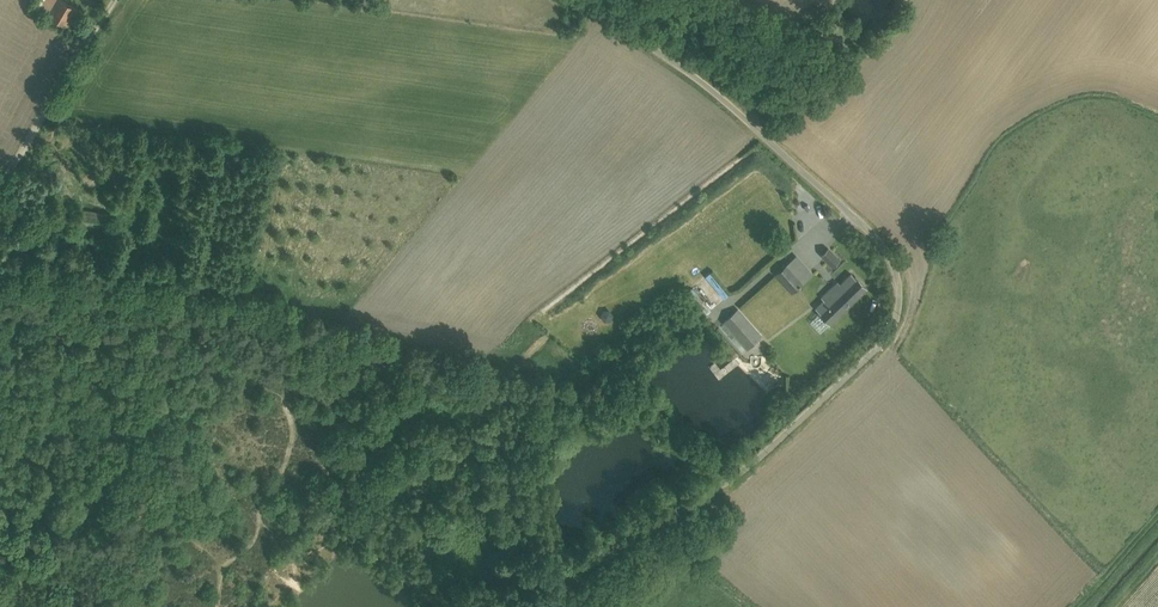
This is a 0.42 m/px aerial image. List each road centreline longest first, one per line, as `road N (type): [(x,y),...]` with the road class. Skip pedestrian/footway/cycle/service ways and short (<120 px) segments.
road 1 (track): [(546,606),(588,569),(802,422),(881,344),(902,307),(881,242),(693,74),(572,0)]
road 2 (track): [(0,187),(119,0)]

